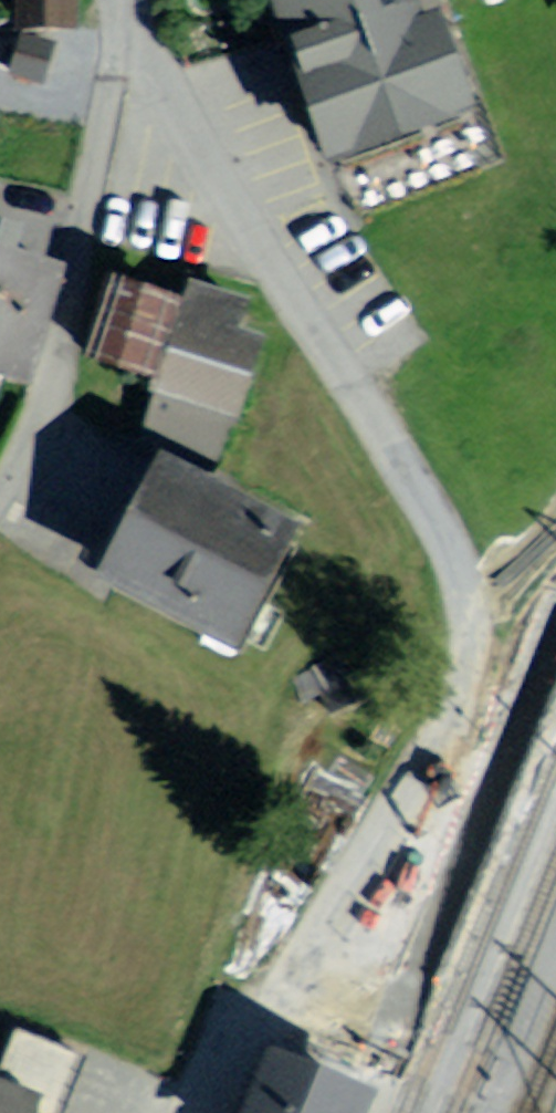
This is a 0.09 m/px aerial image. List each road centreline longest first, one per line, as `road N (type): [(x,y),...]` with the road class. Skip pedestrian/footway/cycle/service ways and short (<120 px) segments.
road 1 (residential): [(125,15),(167,93),(403,455),(466,582),(474,685),(352,1034)]
road 2 (residential): [(125,15),(83,248),(45,386),(0,494)]

